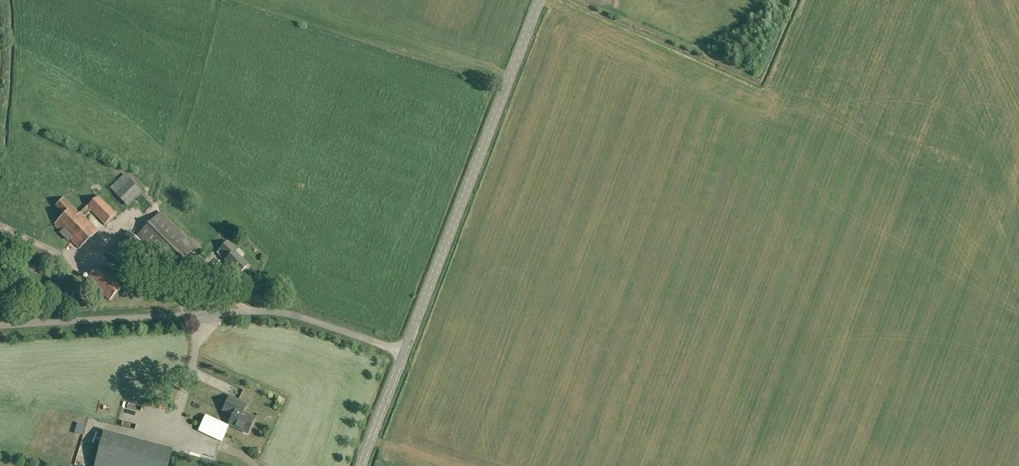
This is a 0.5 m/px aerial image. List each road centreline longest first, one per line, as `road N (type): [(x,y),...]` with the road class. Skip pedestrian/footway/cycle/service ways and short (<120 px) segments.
road 1 (unclassified): [(404,352),(273,311),(0,325)]
road 2 (tertiary): [(404,352),(539,0)]
road 3 (tertiary): [(361,465),(404,352)]

